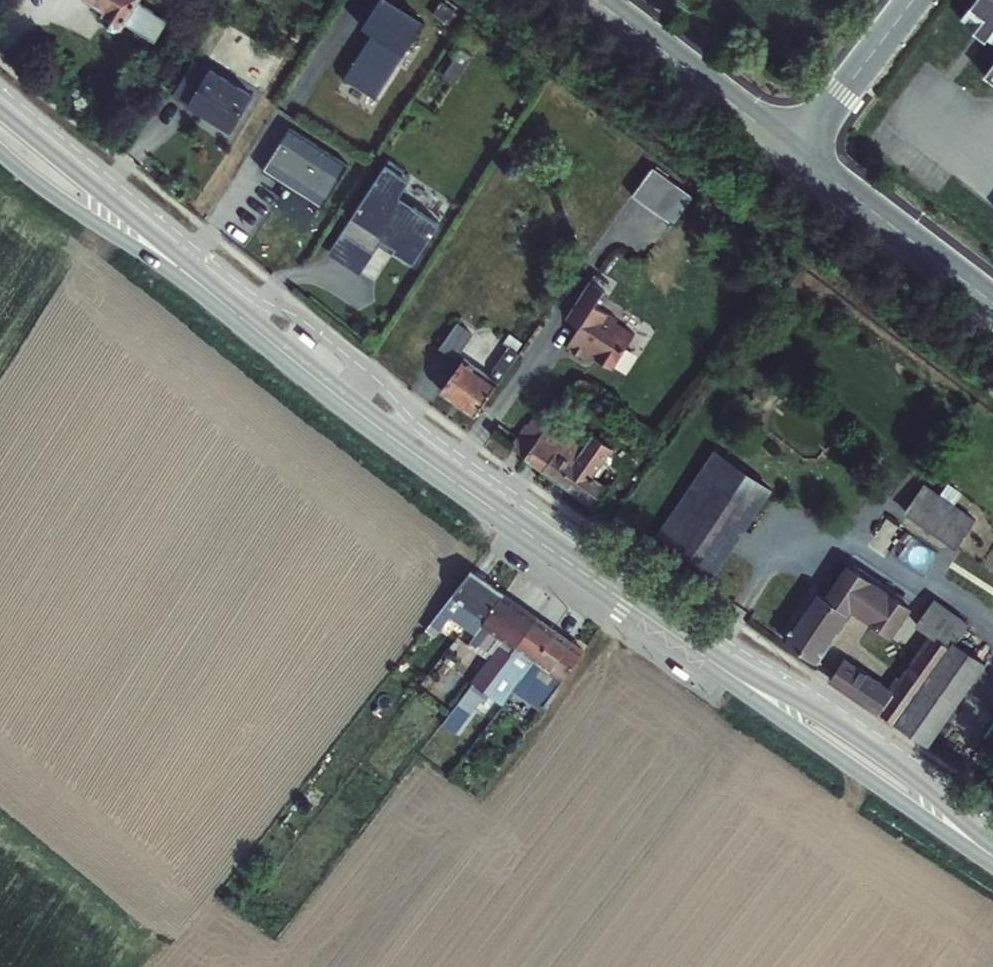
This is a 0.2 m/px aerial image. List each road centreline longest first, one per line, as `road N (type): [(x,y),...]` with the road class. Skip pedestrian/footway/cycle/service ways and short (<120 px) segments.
road 1 (secondary): [(706,657),(395,439),(215,298)]
road 2 (secondary): [(706,657),(992,859)]
road 3 (secondary): [(992,849),(880,753),(706,657)]
road 4 (secondary): [(215,298),(0,110)]
road 5 (secondary): [(0,151),(215,298)]
road 6 (unclassified): [(804,148),(610,0)]
road 7 (unclassified): [(992,292),(804,148)]
road 8 (unclassified): [(804,148),(911,0)]

